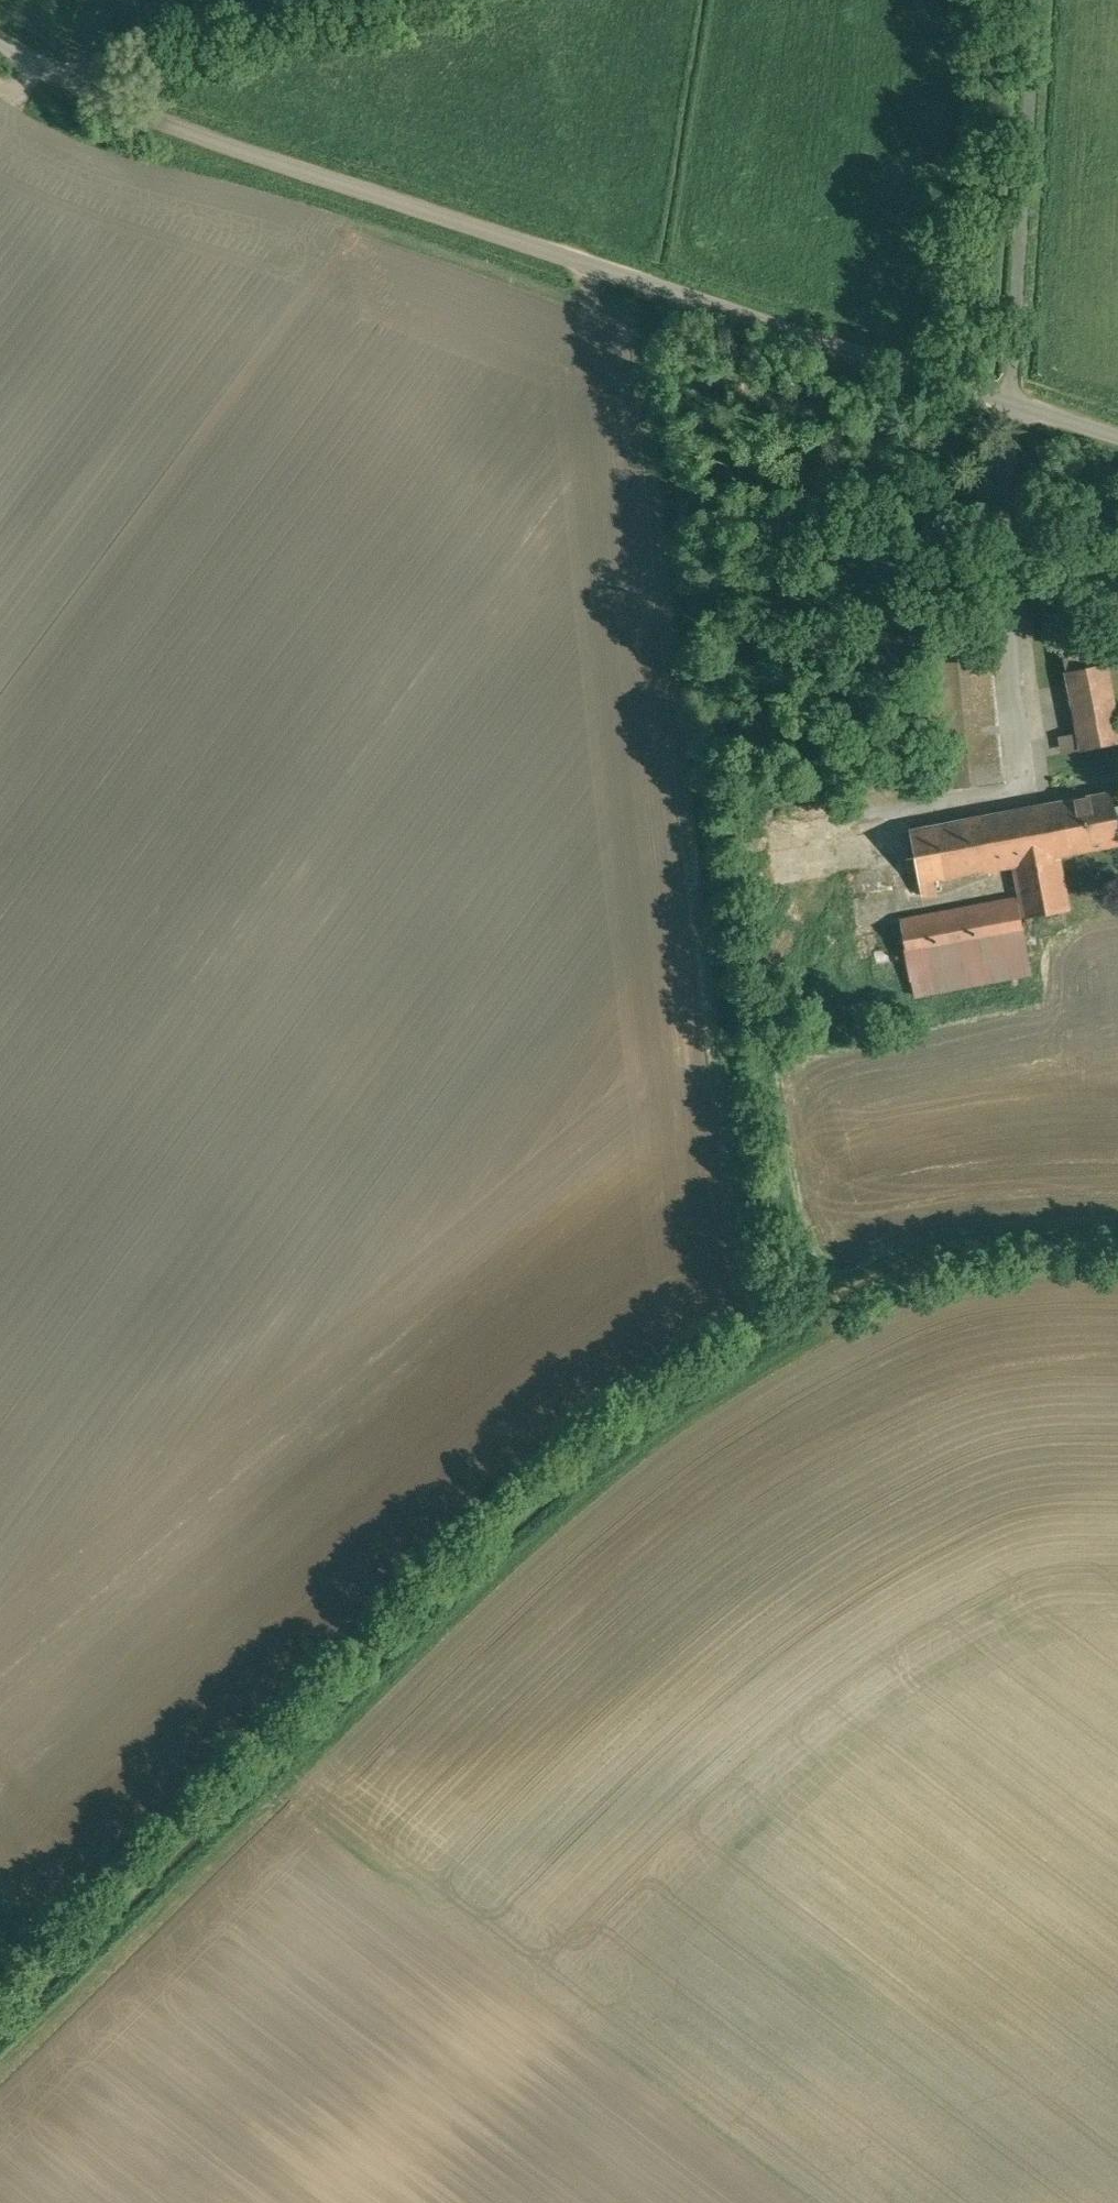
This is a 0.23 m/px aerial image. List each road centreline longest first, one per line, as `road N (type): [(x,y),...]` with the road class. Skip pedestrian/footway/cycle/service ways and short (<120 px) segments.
road 1 (unclassified): [(0,36),(128,111),(1007,391)]
road 2 (unclassified): [(1036,0),(1007,391)]

